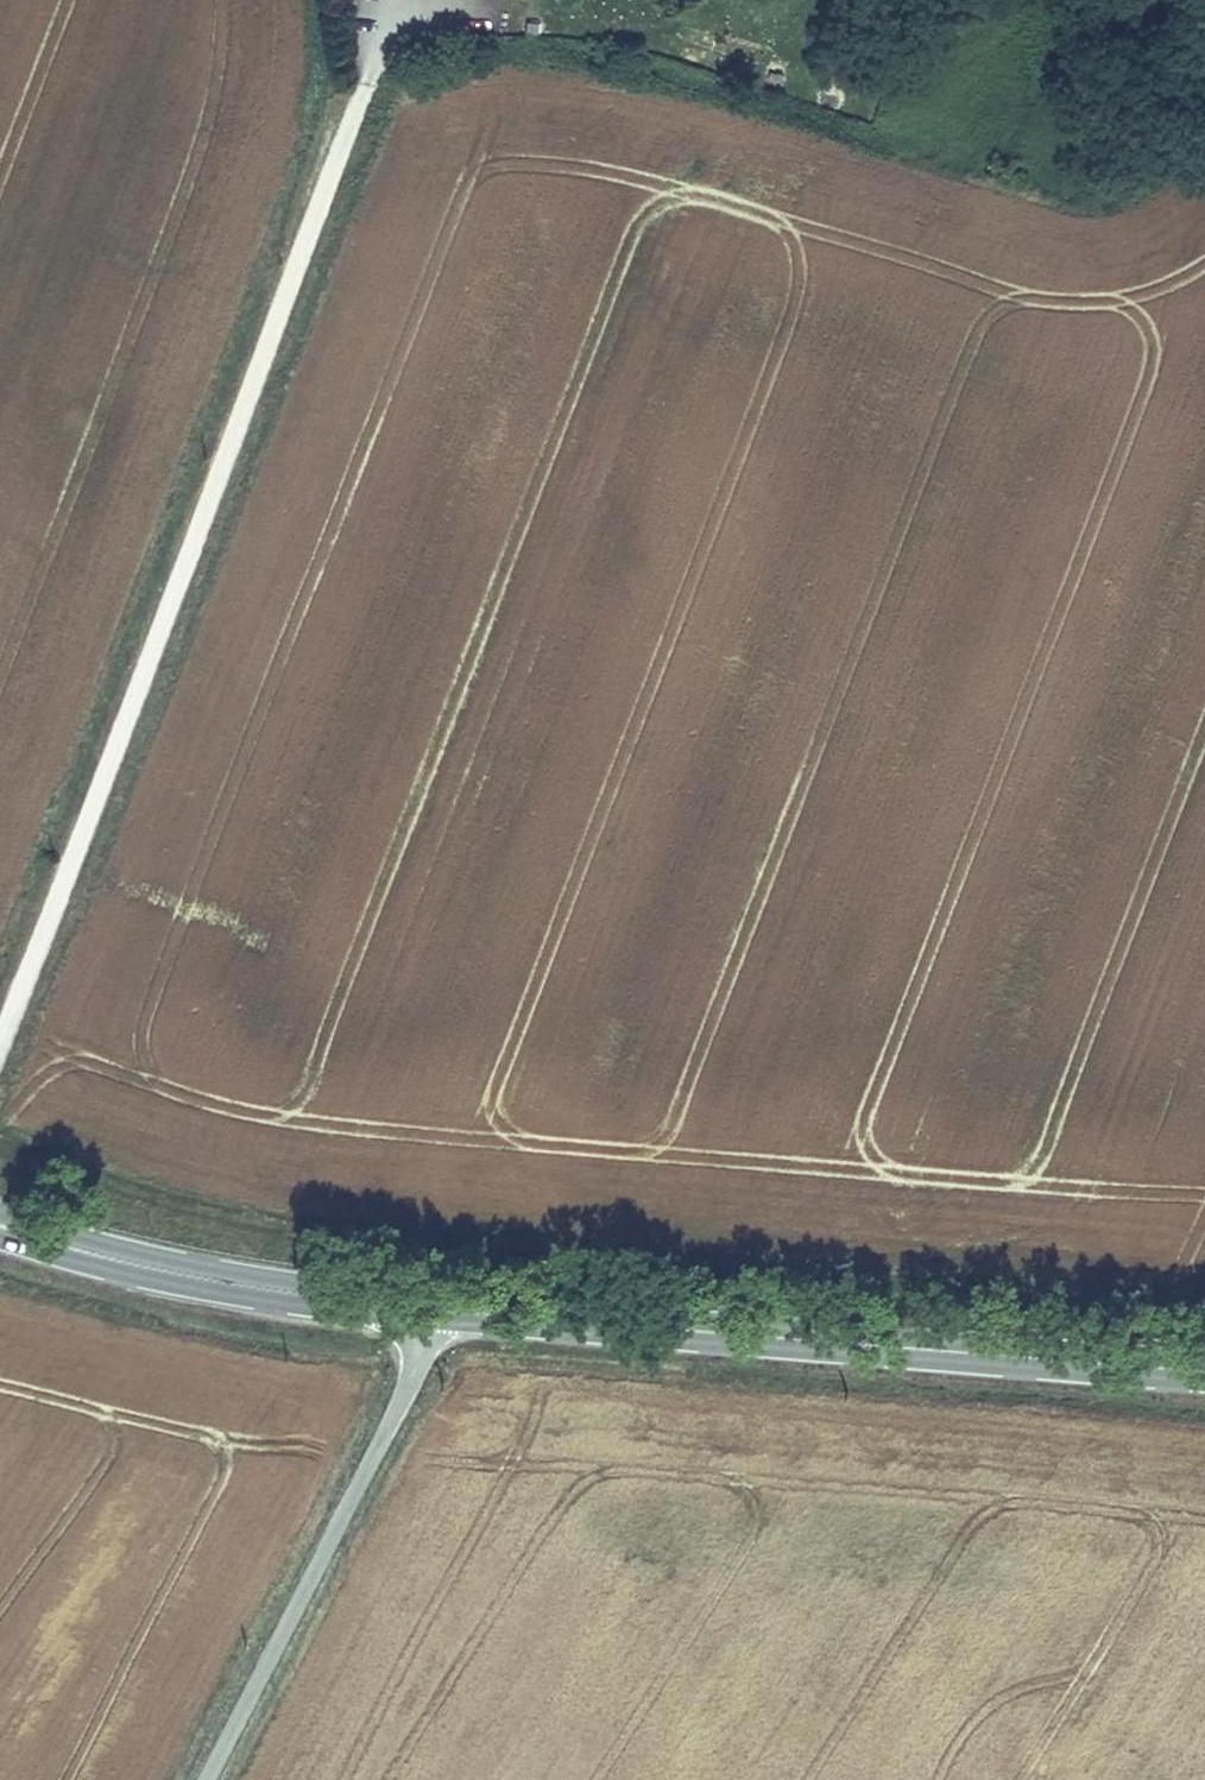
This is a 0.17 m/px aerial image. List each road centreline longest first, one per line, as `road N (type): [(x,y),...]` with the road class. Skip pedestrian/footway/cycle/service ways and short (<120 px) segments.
road 1 (primary): [(1204,1368),(424,1310)]
road 2 (unclassified): [(208,1779),(404,1396),(424,1310)]
road 3 (primary): [(424,1310),(285,1293),(56,1244)]

